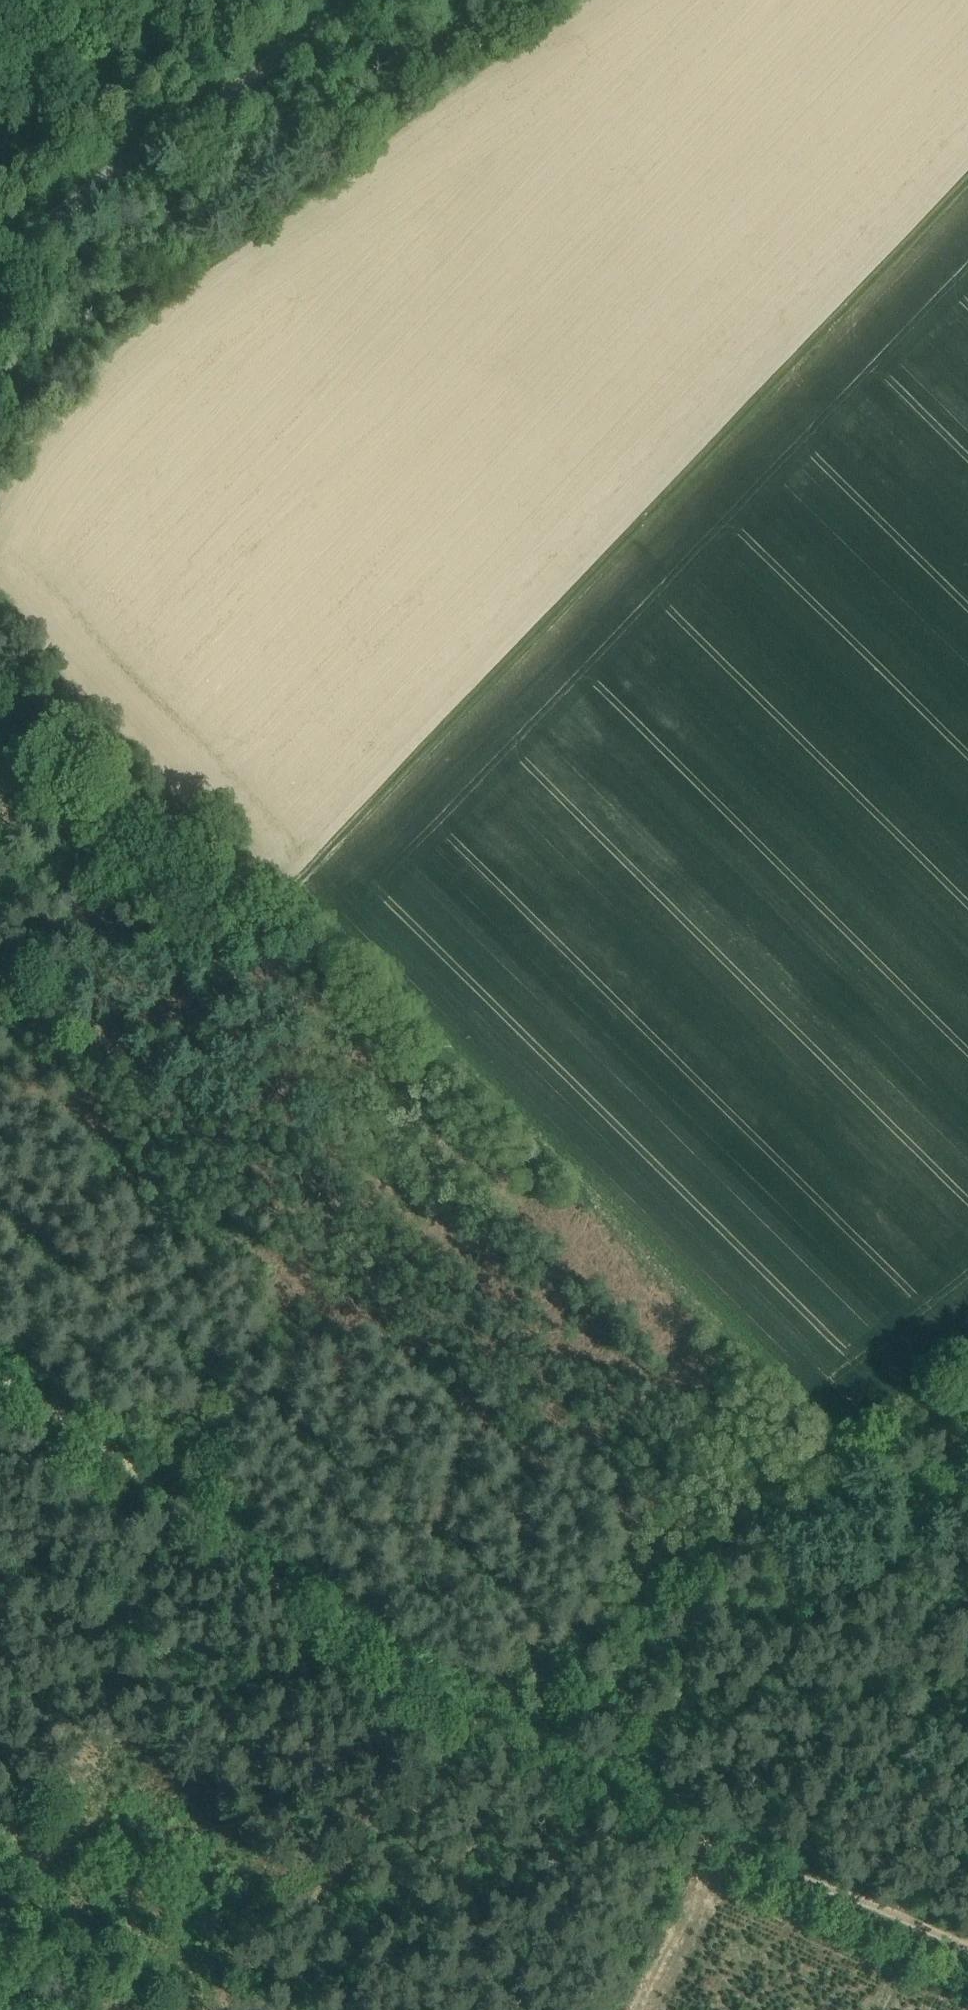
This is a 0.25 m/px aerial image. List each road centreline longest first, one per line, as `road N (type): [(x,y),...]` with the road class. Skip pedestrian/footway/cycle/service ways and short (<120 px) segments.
road 1 (track): [(0,980),(234,942),(273,913),(967,181)]
road 2 (unclassified): [(356,0),(104,178),(0,275)]

